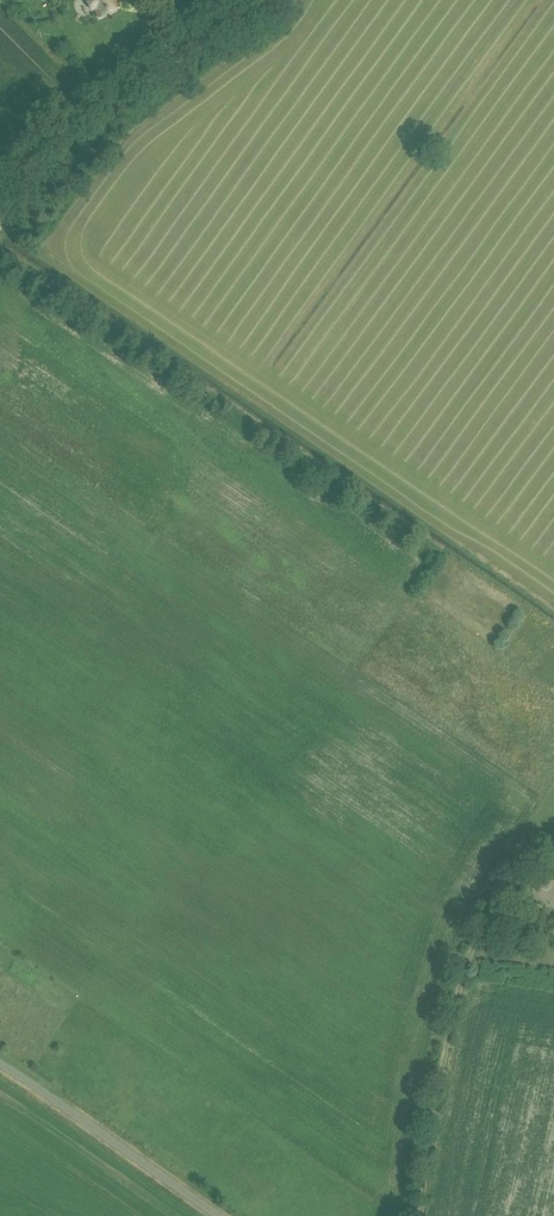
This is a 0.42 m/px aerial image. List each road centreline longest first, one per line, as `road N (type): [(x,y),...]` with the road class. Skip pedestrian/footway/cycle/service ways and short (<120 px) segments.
road 1 (unclassified): [(0,214),(54,142),(256,0)]
road 2 (unclassified): [(216,1215),(0,1066)]

